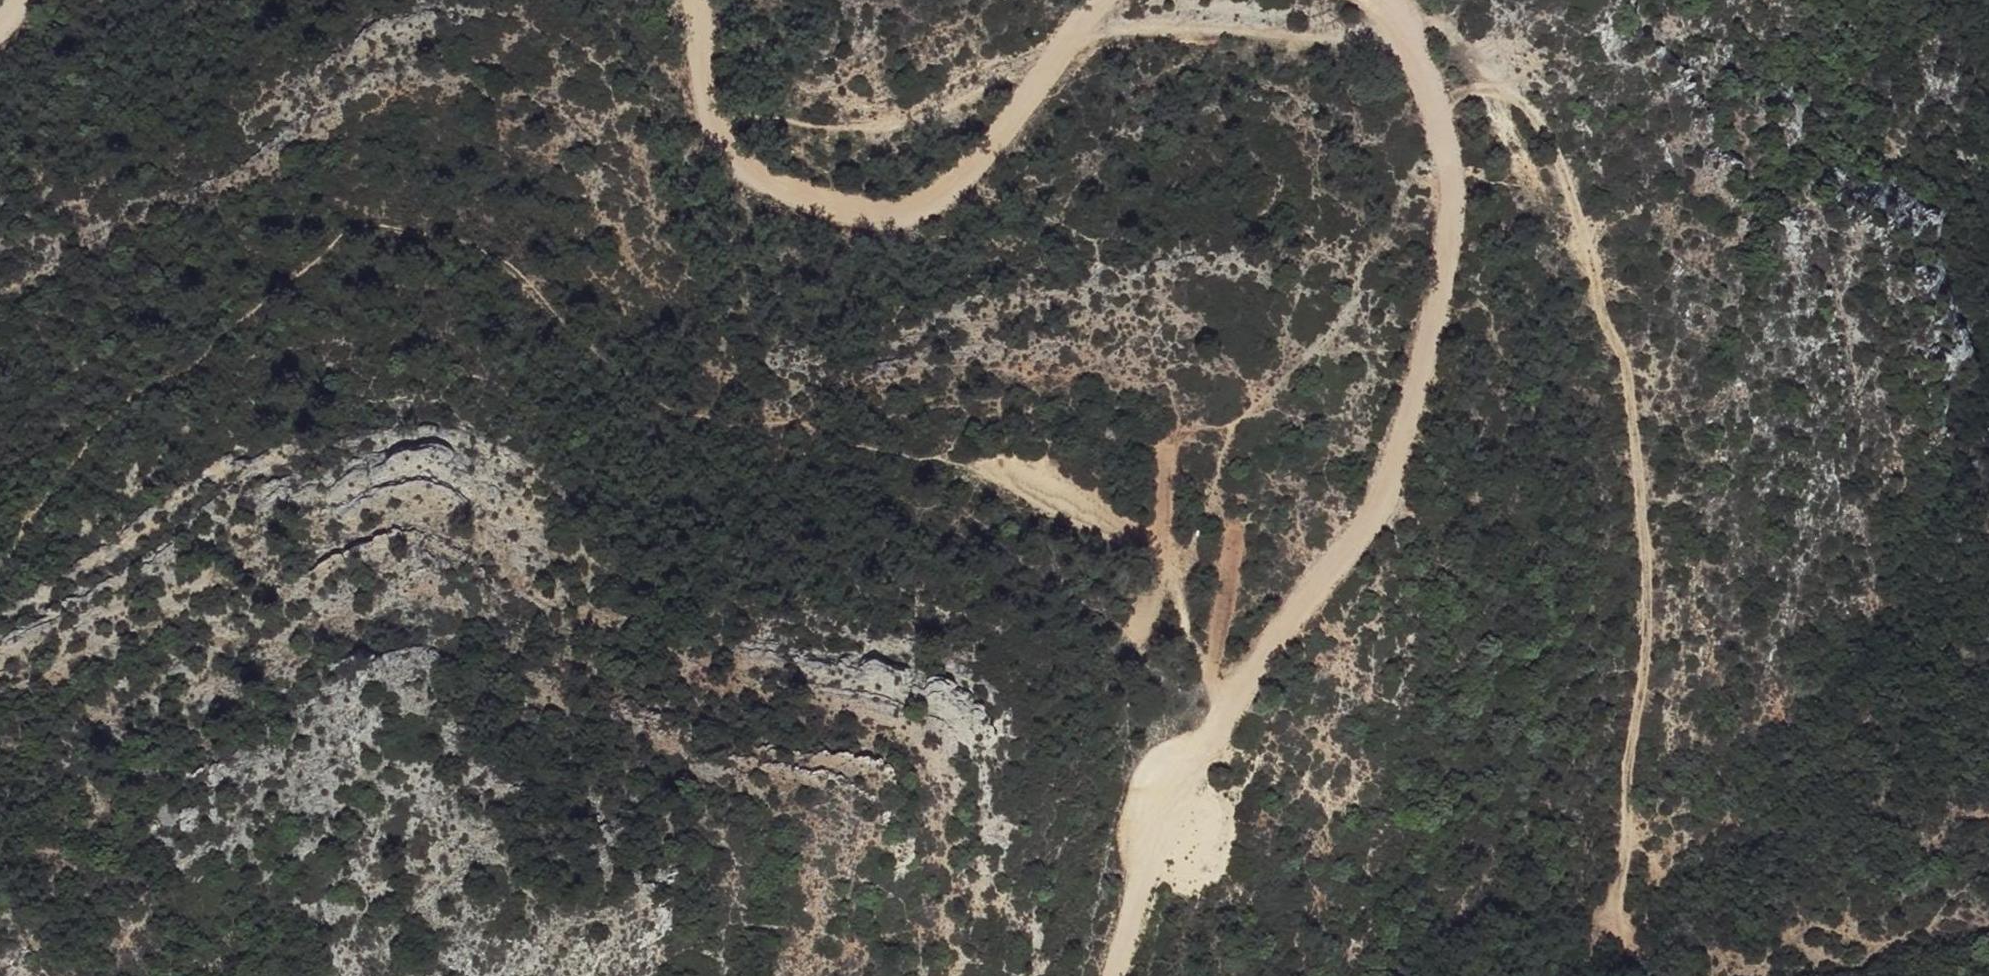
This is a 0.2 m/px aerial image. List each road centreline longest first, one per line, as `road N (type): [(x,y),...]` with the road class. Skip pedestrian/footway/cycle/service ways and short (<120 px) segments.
road 1 (track): [(1365,0),(1415,41),(1442,94),(1455,197),(1440,296),(1399,445),(1160,834),(1106,975)]
road 2 (track): [(695,0),(727,144),(770,180),(837,210),(899,215),(953,184),(993,148),(1109,0)]

